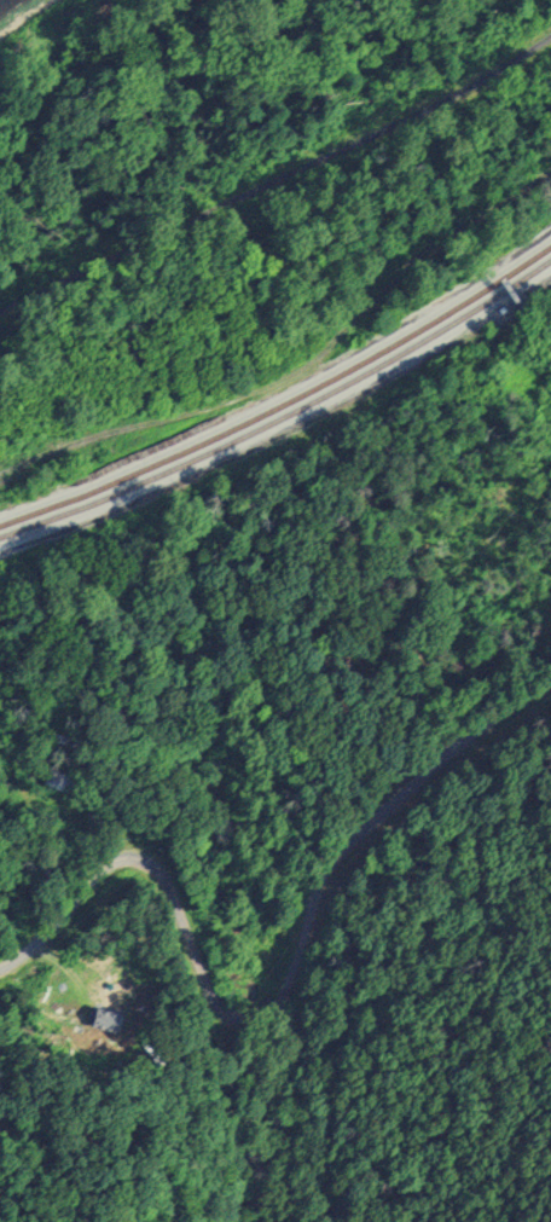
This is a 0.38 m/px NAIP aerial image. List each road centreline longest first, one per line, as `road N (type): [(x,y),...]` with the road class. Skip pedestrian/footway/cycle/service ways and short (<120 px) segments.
road 1 (residential): [(326,871),(289,1000),(271,1023),(234,1023),(216,1007),(158,875),(138,859),(112,865),(47,942),(0,975)]
road 2 (residential): [(326,871),(487,725),(550,684)]

